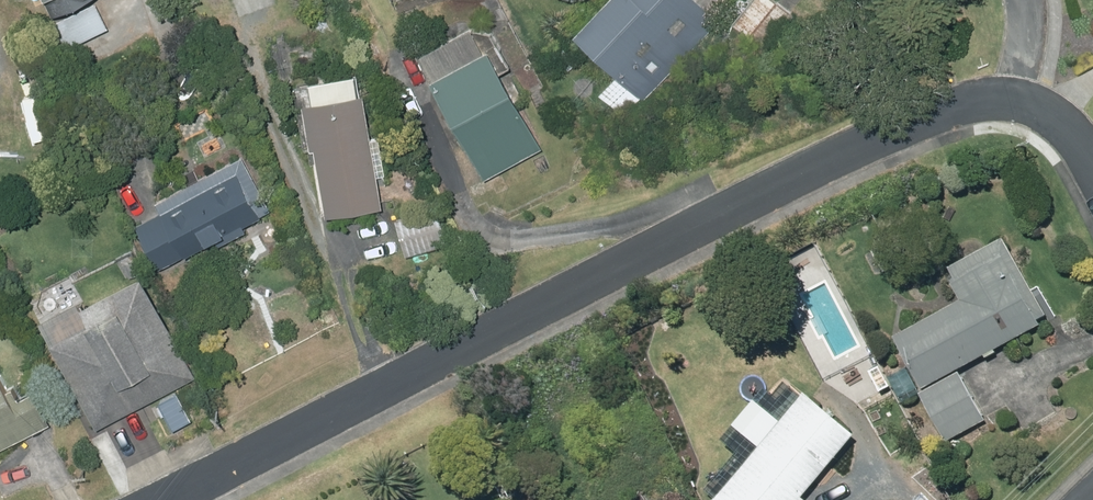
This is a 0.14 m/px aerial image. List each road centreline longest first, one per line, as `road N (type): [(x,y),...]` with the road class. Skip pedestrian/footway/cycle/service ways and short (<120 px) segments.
road 1 (residential): [(169,499),(931,116),(1011,98)]

